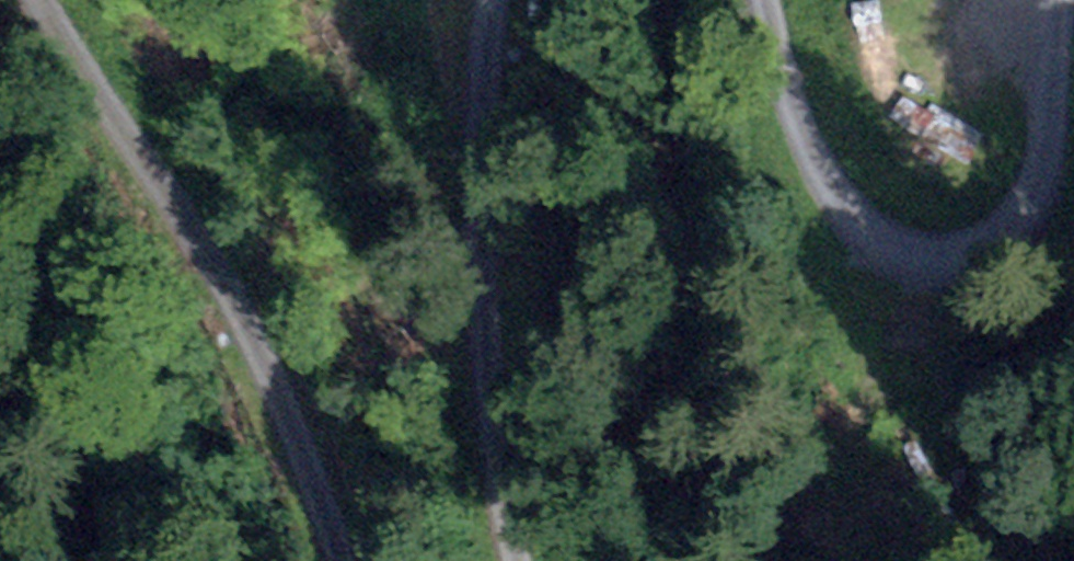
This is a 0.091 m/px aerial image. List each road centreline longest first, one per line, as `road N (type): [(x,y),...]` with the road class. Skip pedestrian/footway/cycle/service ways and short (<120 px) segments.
road 1 (unclassified): [(33,0),(235,293),(342,560)]
road 2 (unclassified): [(522,560),(495,453),(488,166),(502,0)]
road 3 (unclassified): [(769,0),(798,118),(826,183),(887,256),(929,273),(1000,258),(1039,197)]
road 4 (track): [(1039,197),(1072,0)]
road 5 (track): [(971,414),(929,273)]

